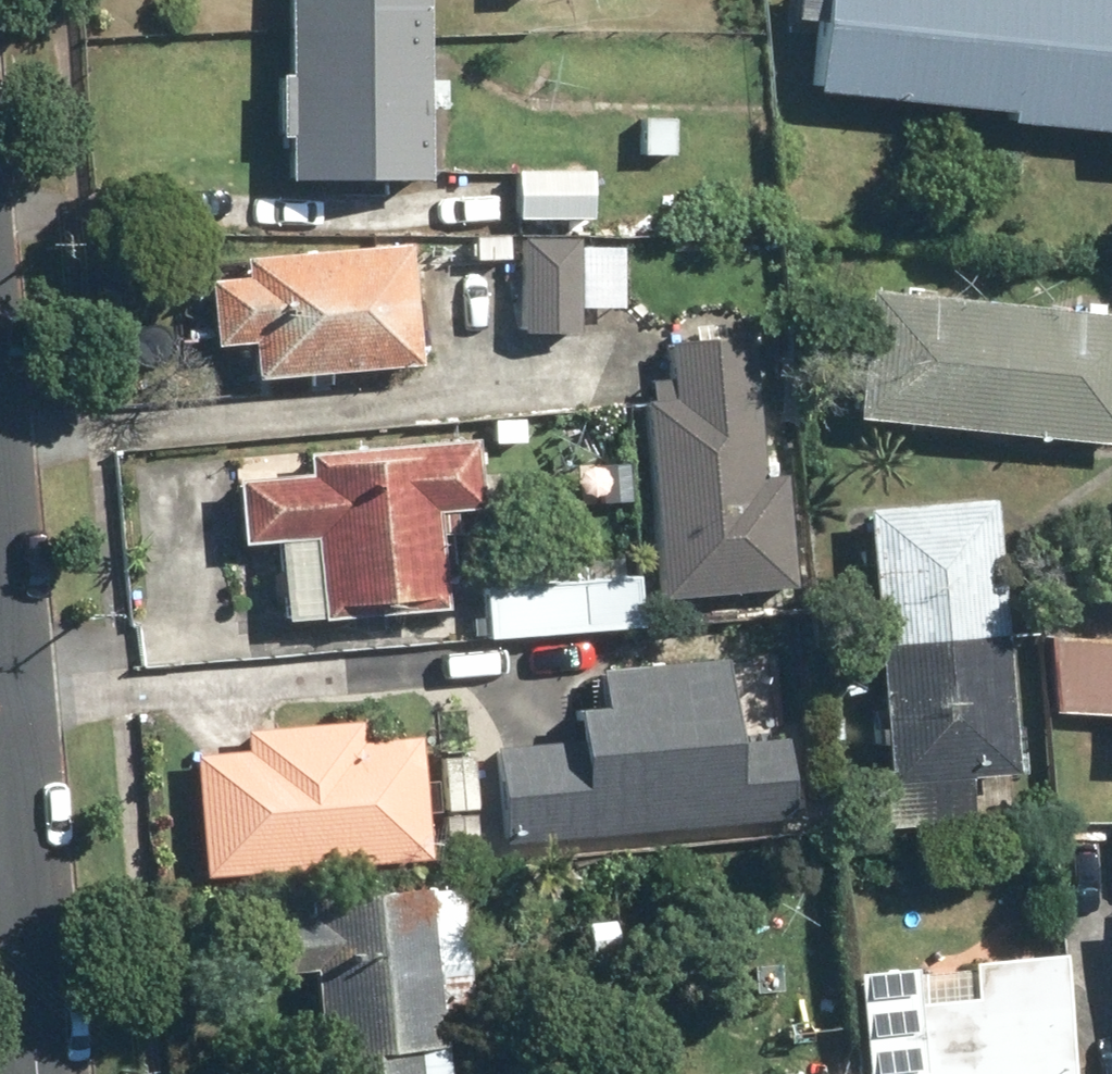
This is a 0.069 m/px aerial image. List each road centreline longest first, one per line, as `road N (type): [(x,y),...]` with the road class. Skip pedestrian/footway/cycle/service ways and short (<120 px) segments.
road 1 (residential): [(0,672),(40,1073)]

